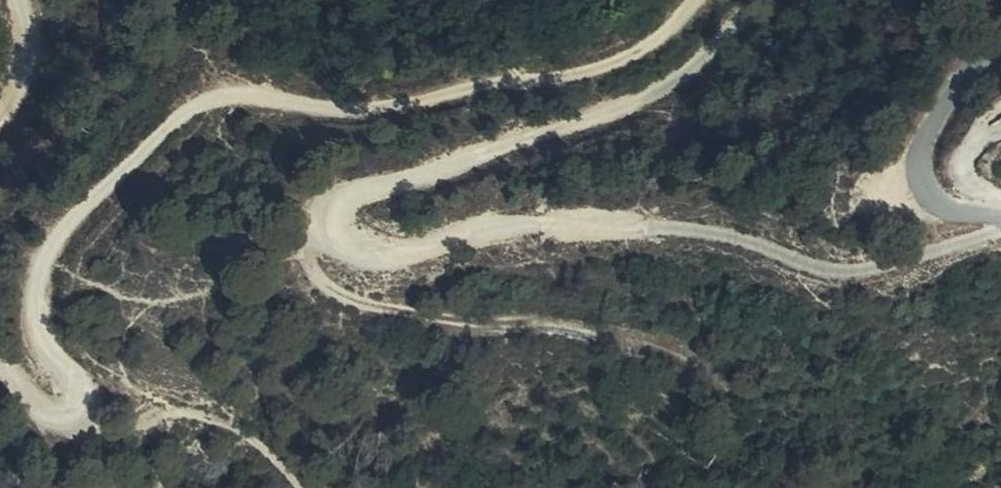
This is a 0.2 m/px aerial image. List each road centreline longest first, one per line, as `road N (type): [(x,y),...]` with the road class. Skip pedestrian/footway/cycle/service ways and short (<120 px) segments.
road 1 (track): [(760,0),(682,76),(604,117),(338,213),(334,242),(359,267),(518,232),(595,225),(744,250),(815,279),(870,276),(970,251),(1000,229)]
road 2 (track): [(0,368),(25,406),(68,426),(91,413),(41,354),(36,304),(60,236),(183,117),(224,100),(356,115),(569,81),(647,47),(695,0)]
road 3 (residential): [(1000,224),(944,222),(922,194),(919,162),(953,103),(1000,57)]

